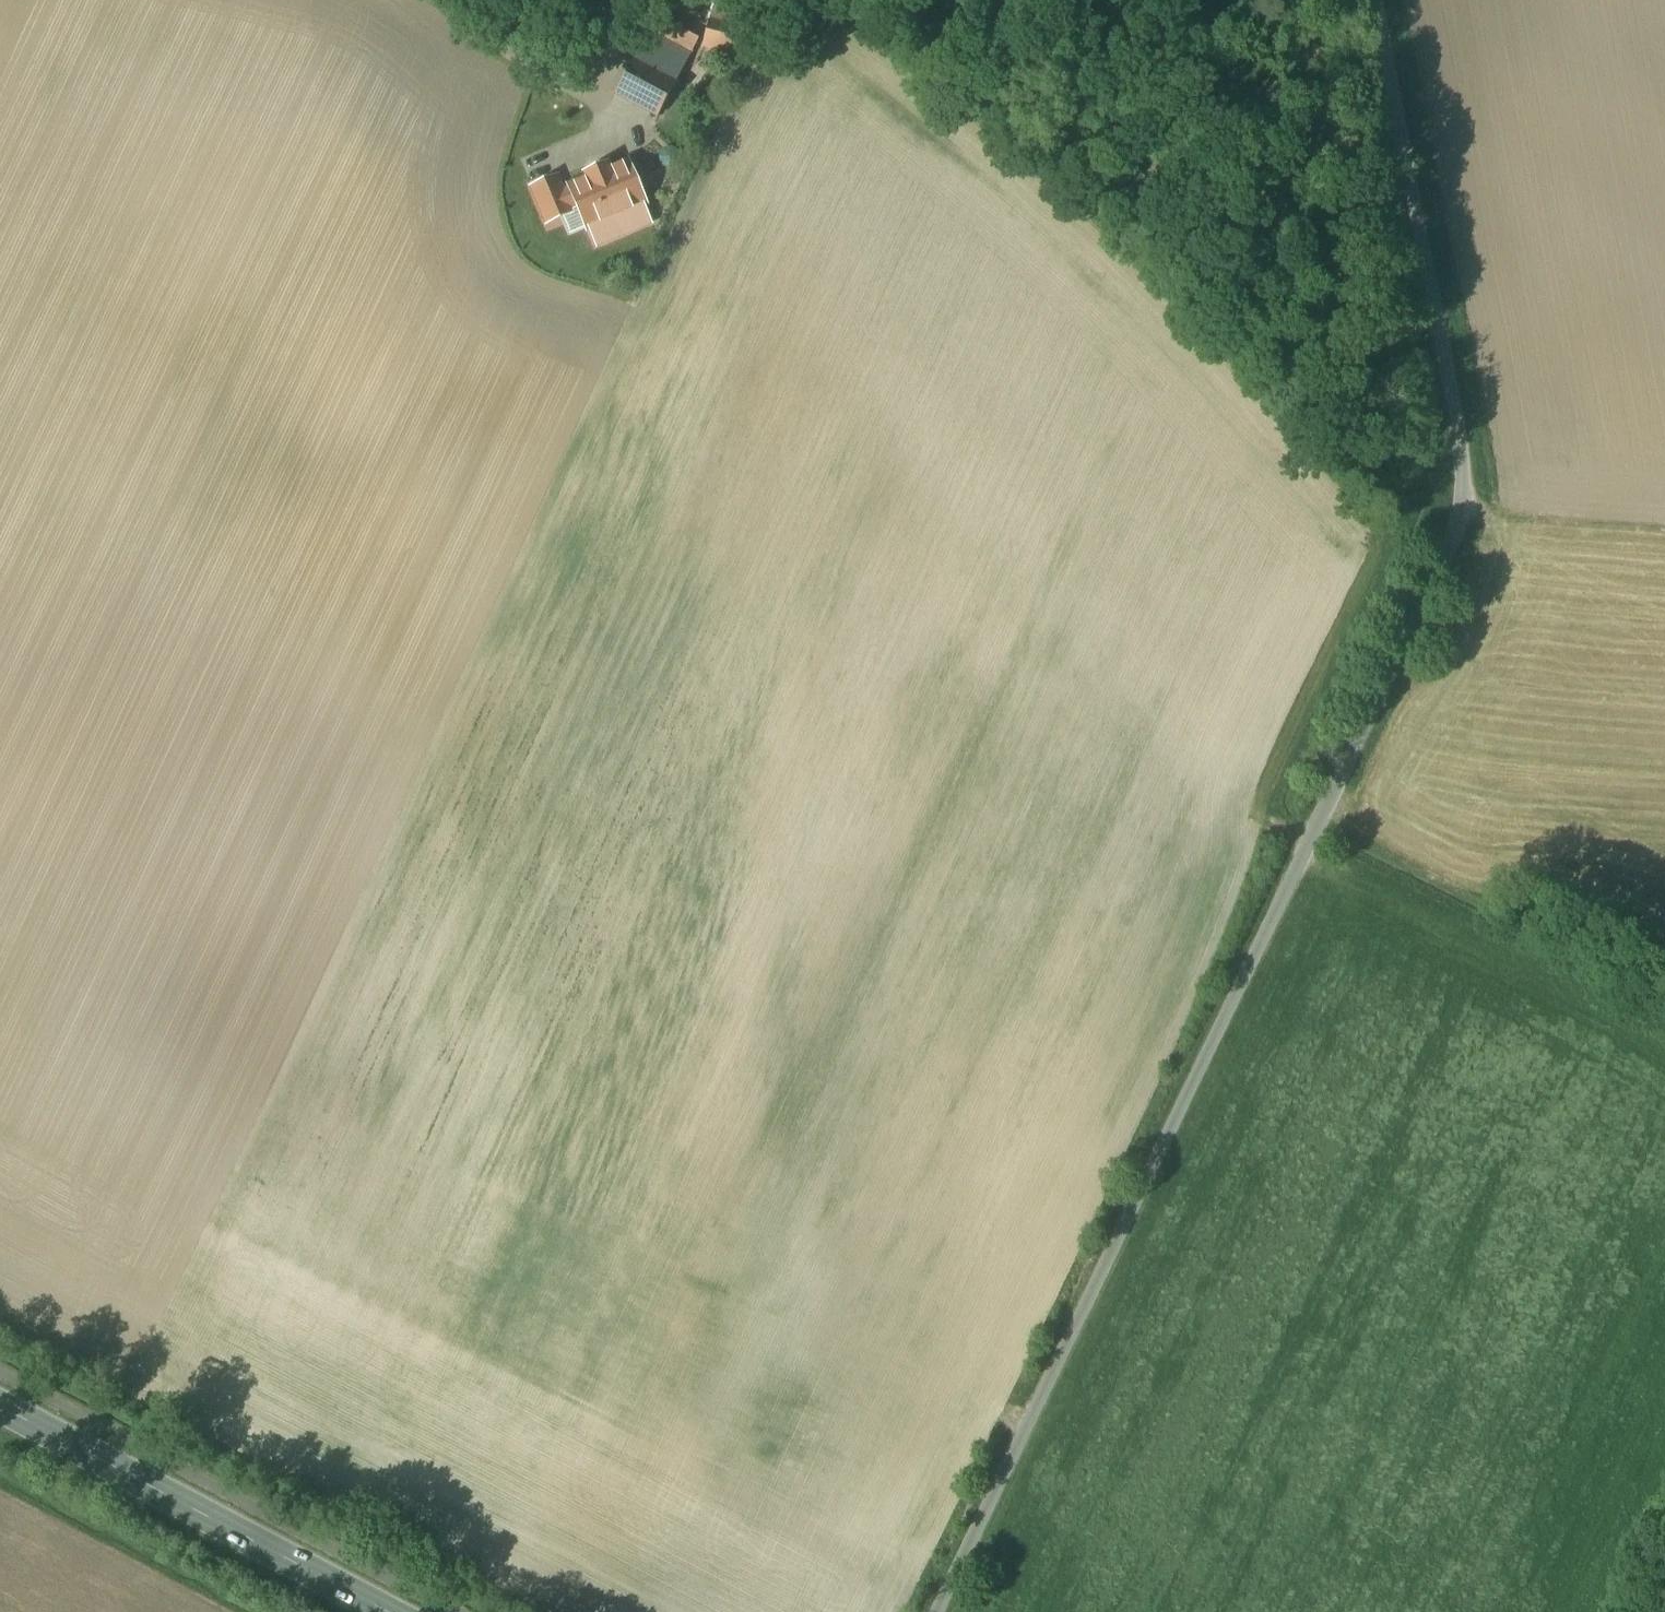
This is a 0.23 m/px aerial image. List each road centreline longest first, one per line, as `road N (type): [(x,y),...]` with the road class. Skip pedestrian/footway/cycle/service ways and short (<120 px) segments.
road 1 (unclassified): [(1374,0),(1461,447),(1463,513),(1451,556),(941,1611)]
road 2 (secondary): [(0,1402),(404,1611)]

